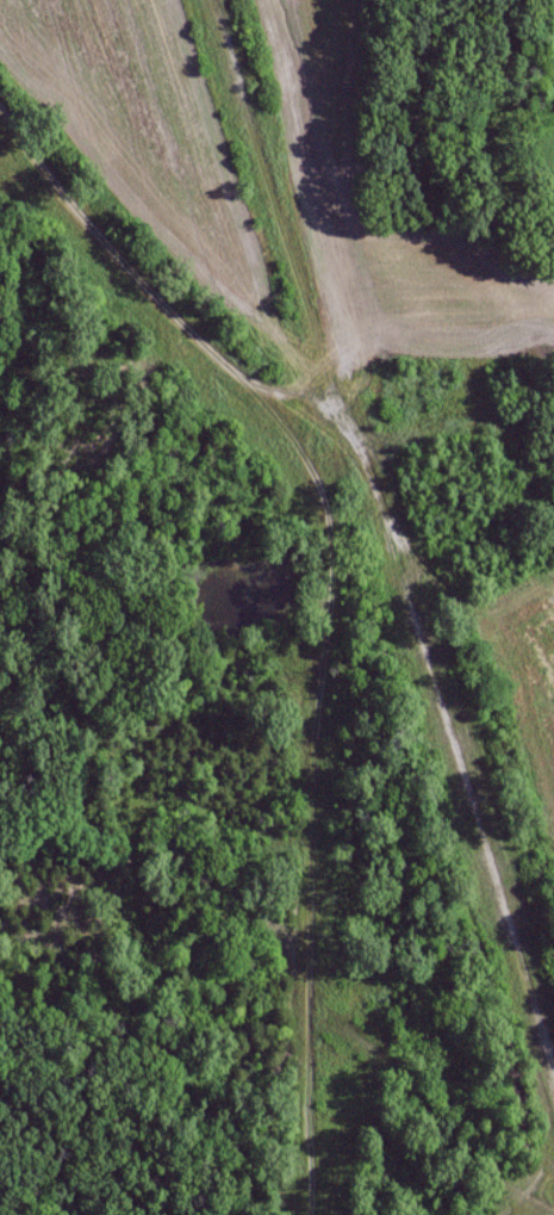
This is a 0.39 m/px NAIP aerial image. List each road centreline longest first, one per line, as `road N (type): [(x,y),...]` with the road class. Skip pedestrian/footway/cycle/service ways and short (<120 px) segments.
road 1 (track): [(302,1214),(305,506),(334,397),(243,366),(151,291),(0,108)]
road 2 (track): [(203,0),(334,397),(419,600),(553,1097)]

